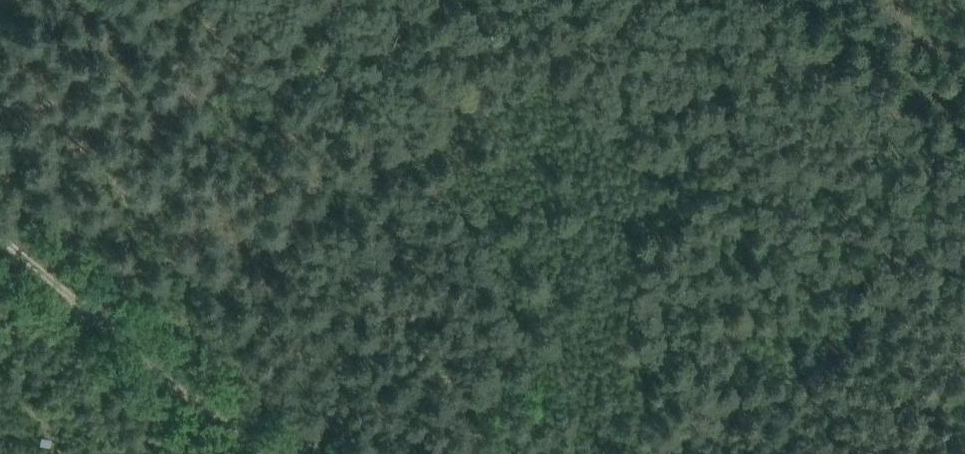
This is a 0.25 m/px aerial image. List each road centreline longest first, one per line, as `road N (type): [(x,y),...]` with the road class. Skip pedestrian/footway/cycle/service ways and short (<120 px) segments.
road 1 (track): [(269,453),(0,230)]

